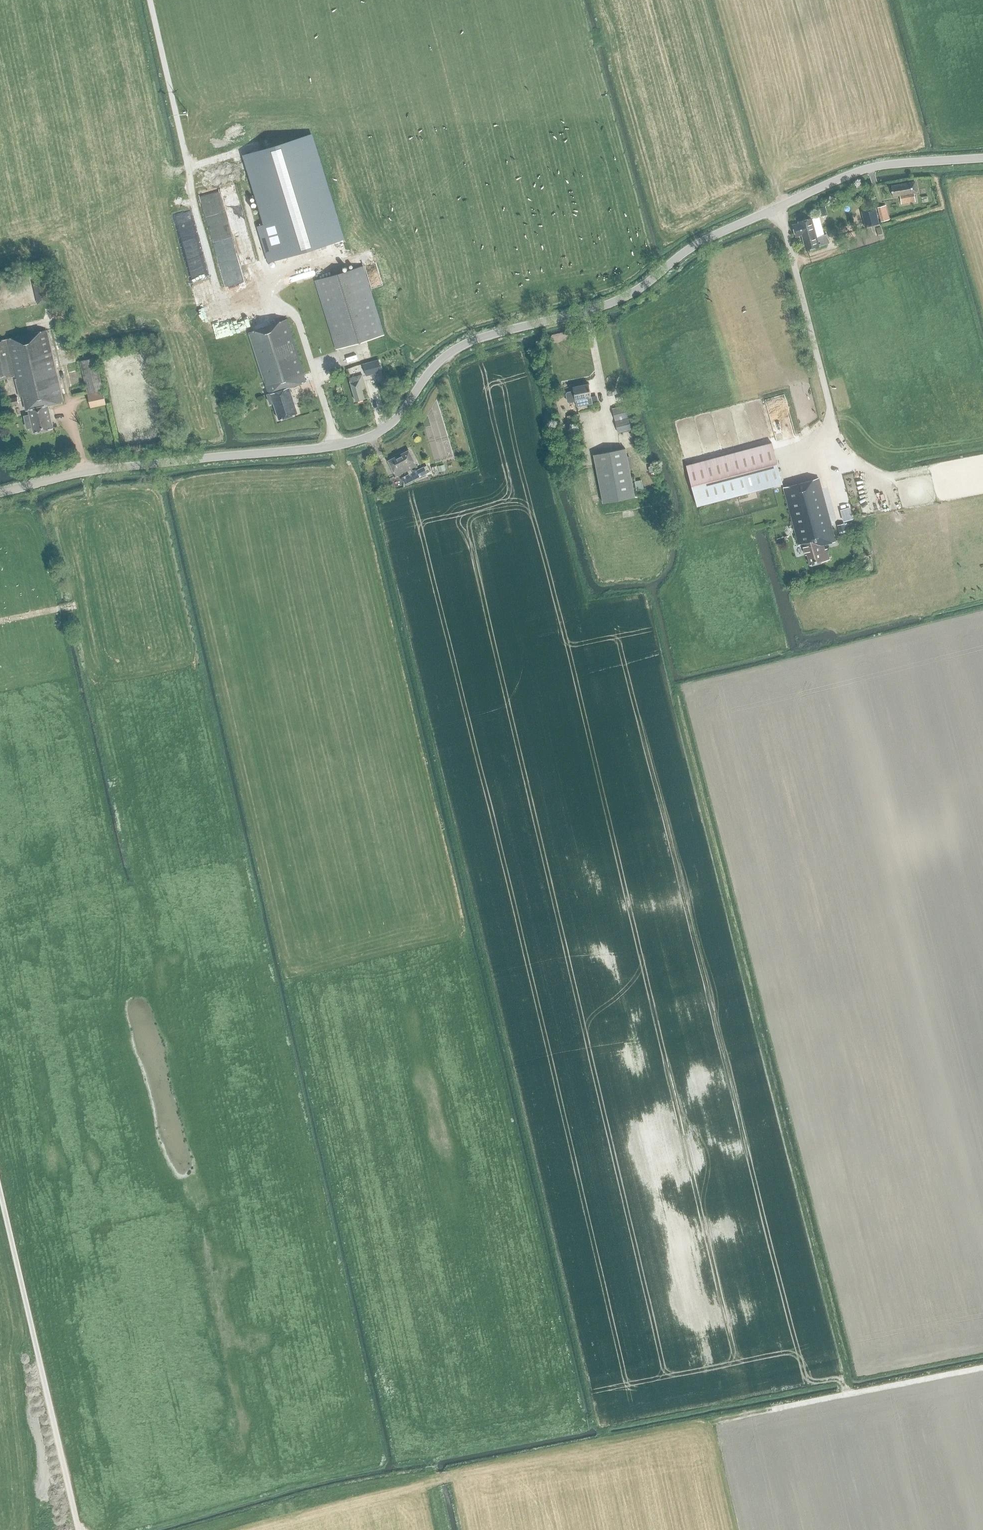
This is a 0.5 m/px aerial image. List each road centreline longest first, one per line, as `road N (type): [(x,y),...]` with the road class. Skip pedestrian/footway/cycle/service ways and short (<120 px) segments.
road 1 (unclassified): [(0,492),(90,470),(359,440),(389,425),(455,348),(625,296),(707,238),(854,170),(982,157)]

